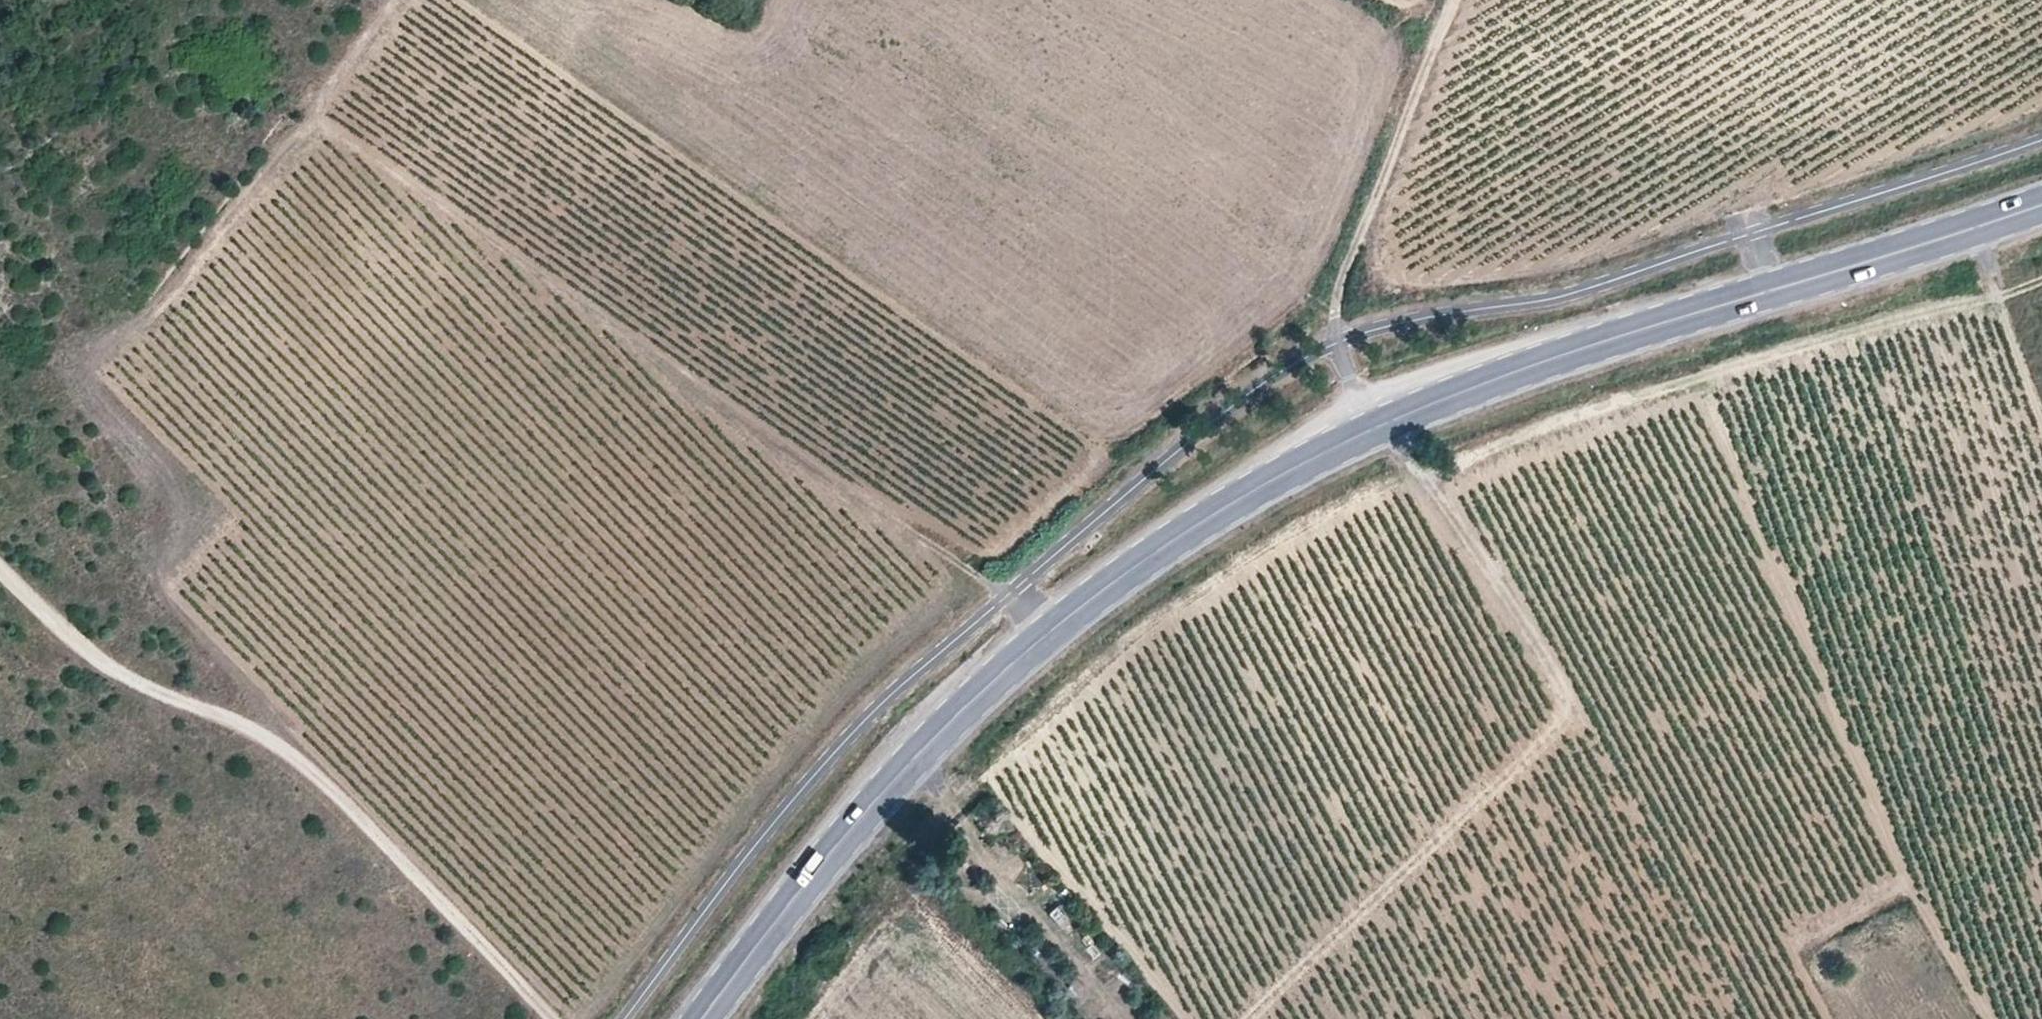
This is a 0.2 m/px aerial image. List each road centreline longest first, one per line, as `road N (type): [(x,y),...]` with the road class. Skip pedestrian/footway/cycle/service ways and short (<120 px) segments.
road 1 (secondary): [(707,1018),(892,784),(1060,628),(1231,506),(1390,422),(2041,205)]
road 2 (track): [(0,568),(67,638),(143,688),(283,745),(552,1018)]
road 3 (track): [(1359,436),(1328,345),(1343,283),(1456,0)]

